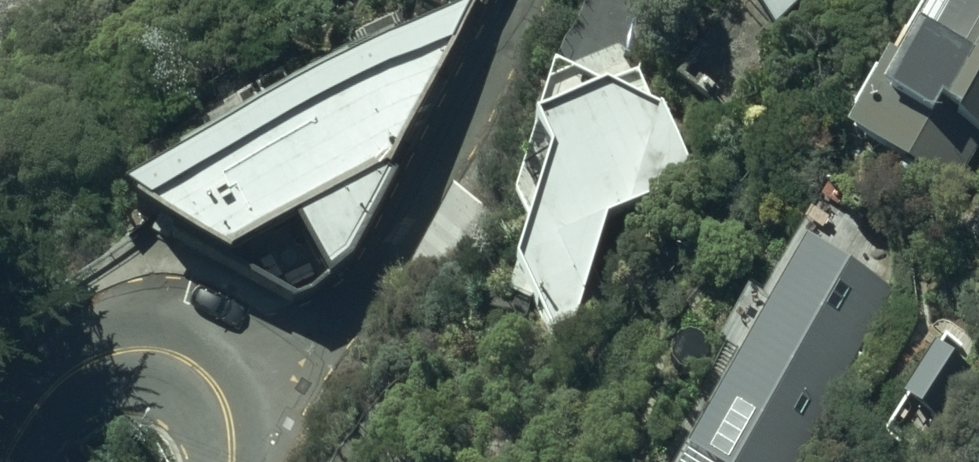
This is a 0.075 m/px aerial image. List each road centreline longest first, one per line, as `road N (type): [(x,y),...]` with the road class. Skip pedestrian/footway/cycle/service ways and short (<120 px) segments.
road 1 (residential): [(229,415),(316,334),(424,195),(518,0)]
road 2 (tertiary): [(3,461),(45,394),(78,368),(117,351),(189,361),(229,415)]

